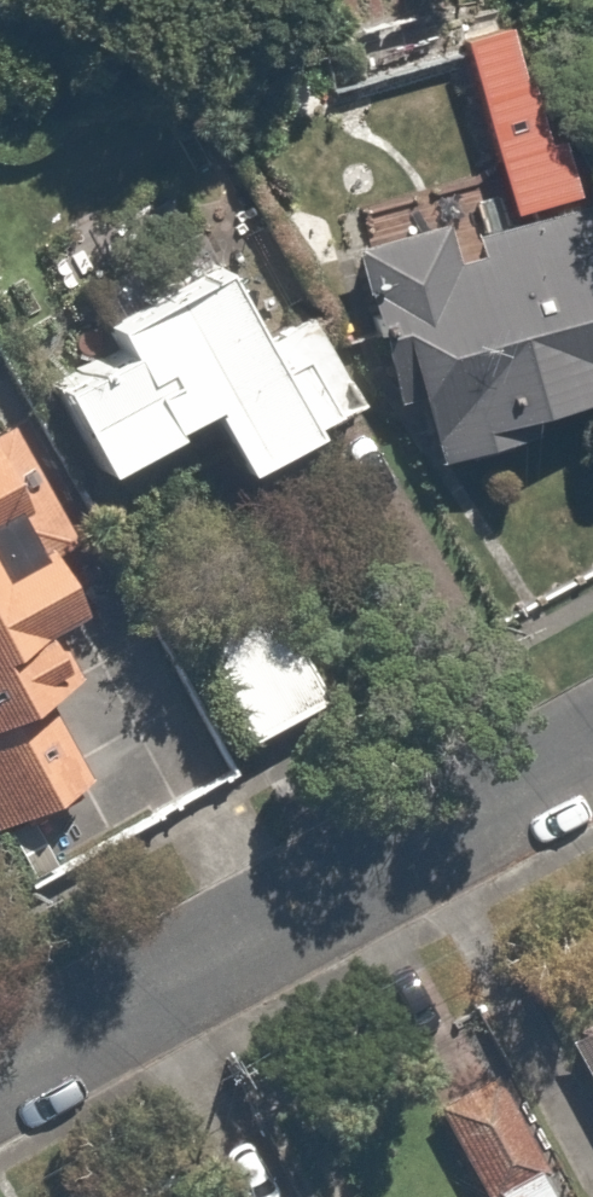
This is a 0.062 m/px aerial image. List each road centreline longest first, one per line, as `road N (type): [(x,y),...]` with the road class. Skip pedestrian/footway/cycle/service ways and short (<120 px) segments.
road 1 (residential): [(0,1073),(592,745)]

